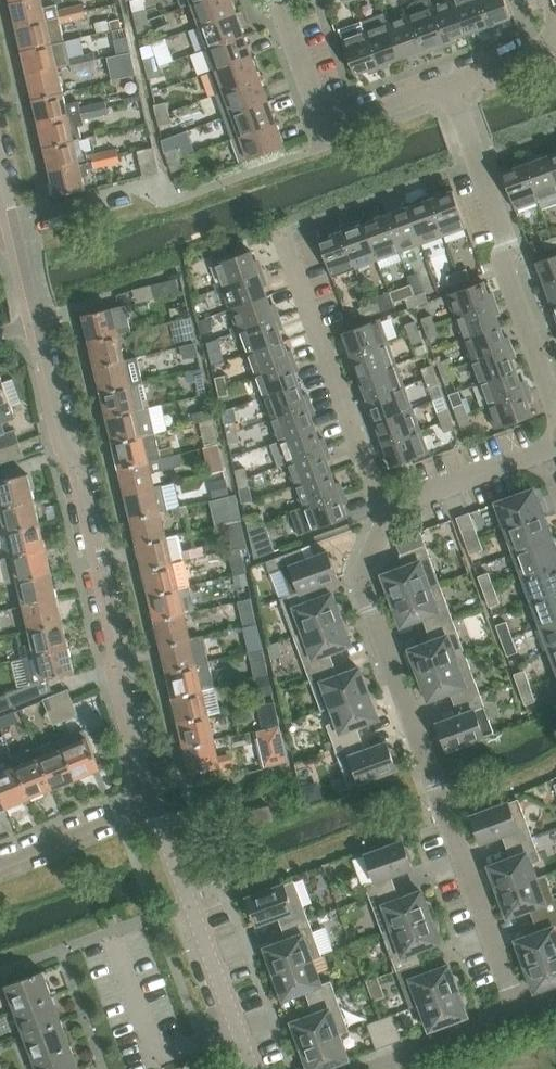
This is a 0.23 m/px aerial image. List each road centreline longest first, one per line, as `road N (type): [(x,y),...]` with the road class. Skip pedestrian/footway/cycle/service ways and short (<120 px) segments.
road 1 (residential): [(521,1017),(363,572),(382,515)]
road 2 (residential): [(153,808),(87,480),(69,440),(41,319)]
road 3 (residential): [(555,402),(451,84)]
road 4 (residential): [(382,515),(281,236)]
road 5 (residential): [(153,808),(253,1068)]
road 6 (residential): [(451,84),(354,119),(329,117),(284,0)]
road 7 (residential): [(555,448),(382,515)]
road 8 (residential): [(0,870),(153,808)]
road 9 (residential): [(377,1068),(521,1017)]

